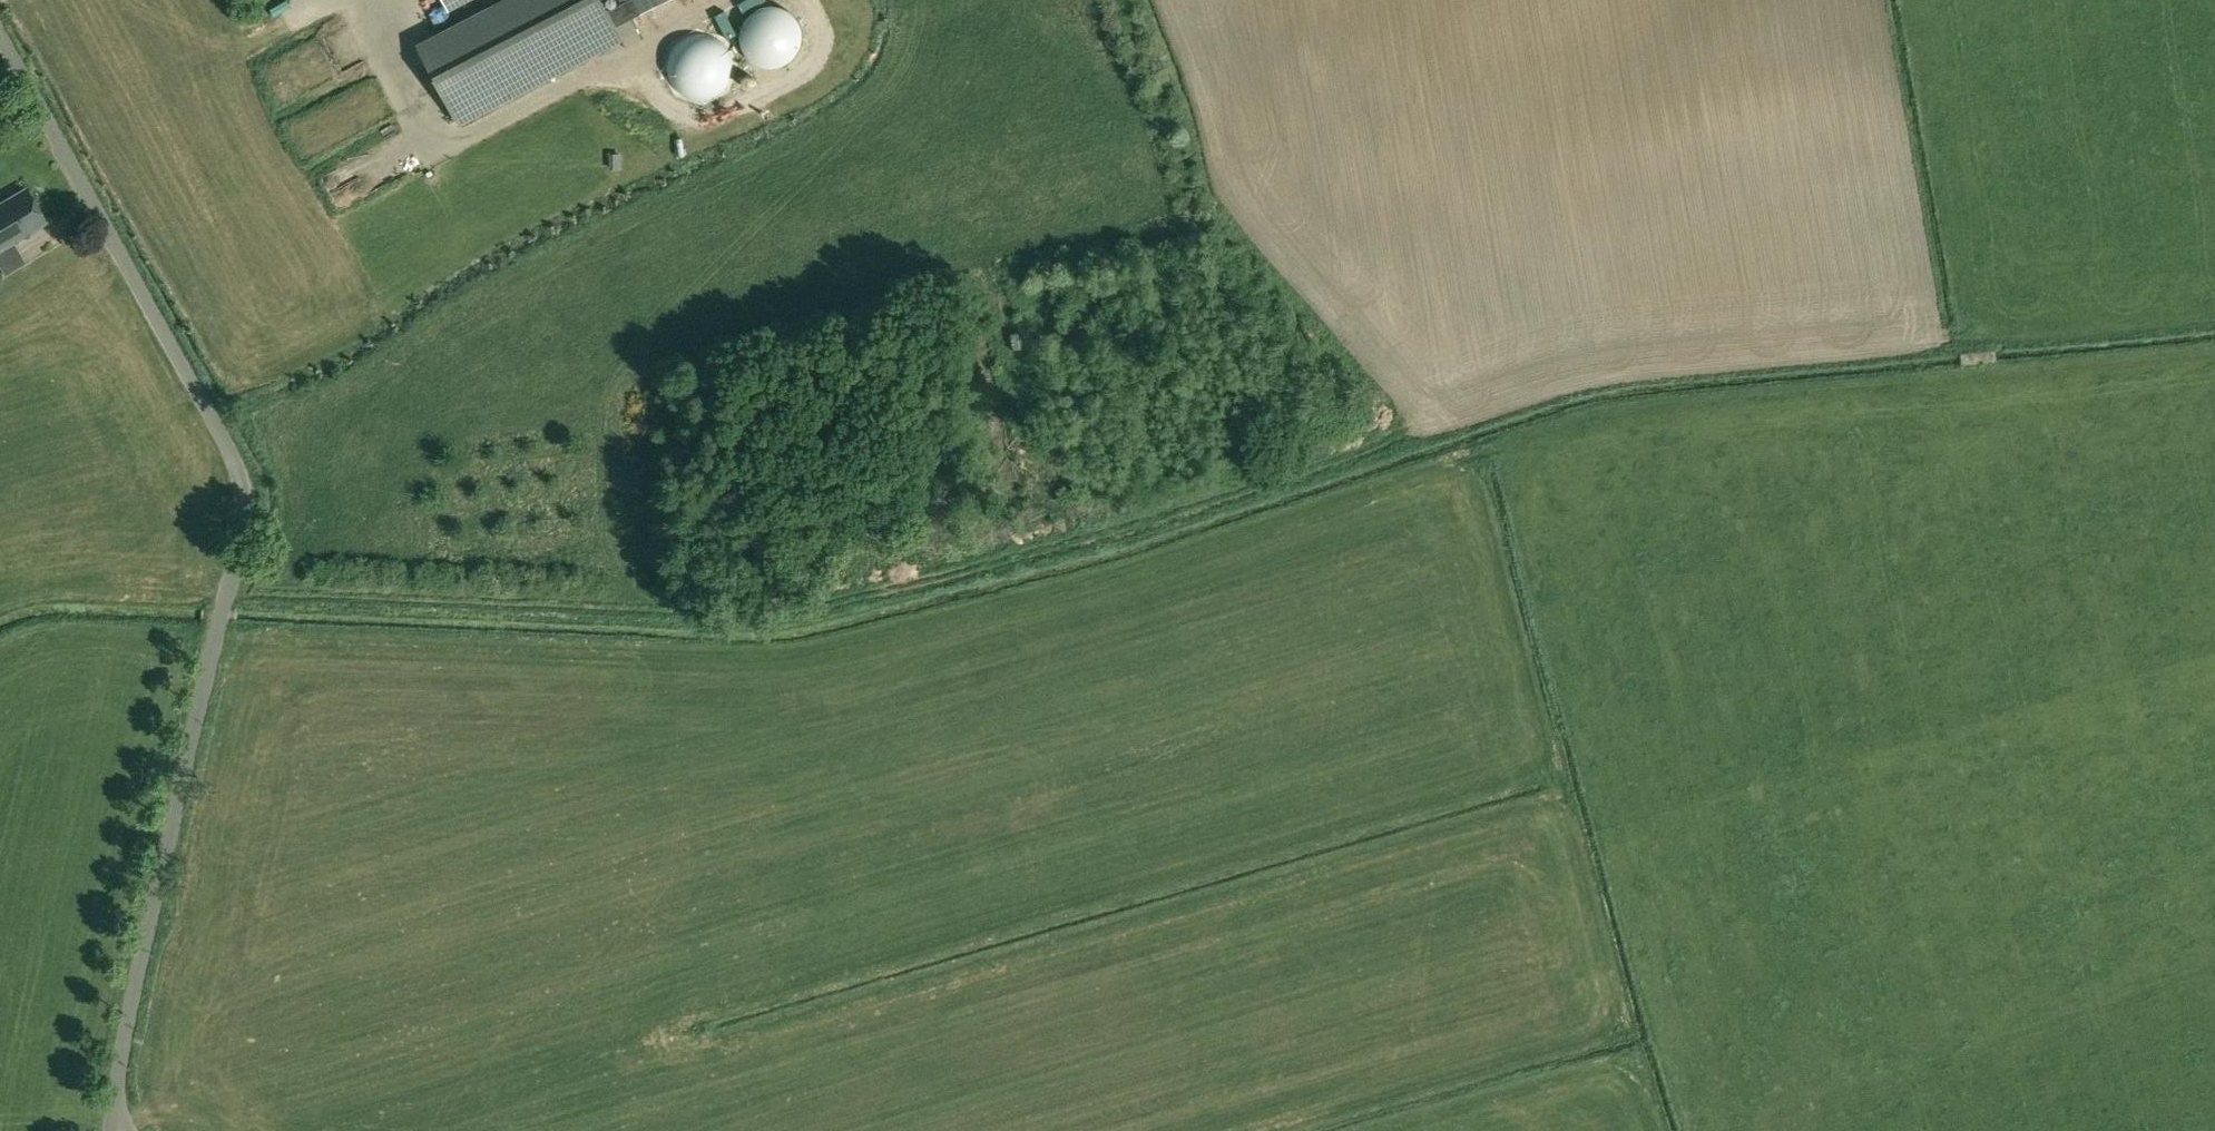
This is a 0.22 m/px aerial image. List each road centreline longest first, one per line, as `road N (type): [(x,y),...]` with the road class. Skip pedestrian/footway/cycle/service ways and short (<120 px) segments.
road 1 (unclassified): [(110,1127),(241,548),(243,484),(0,36)]

